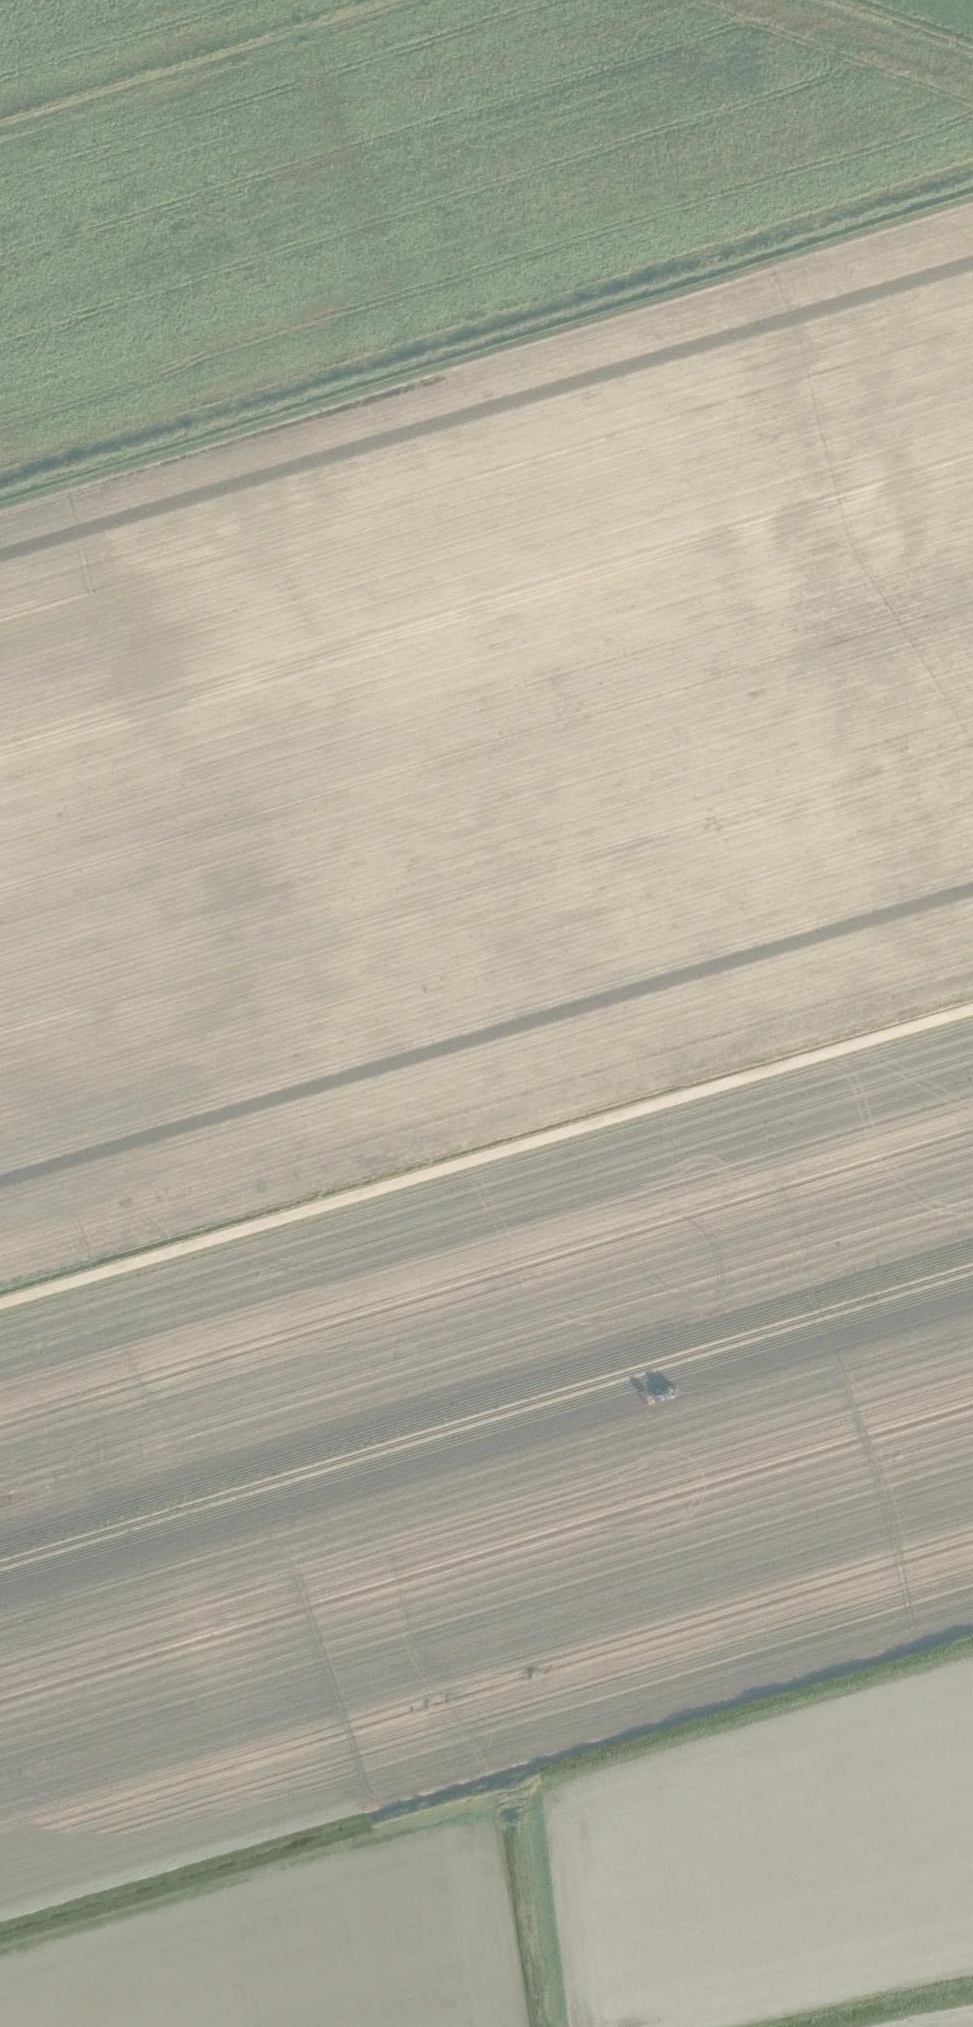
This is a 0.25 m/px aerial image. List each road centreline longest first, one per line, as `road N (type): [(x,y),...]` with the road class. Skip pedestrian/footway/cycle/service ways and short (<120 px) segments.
road 1 (track): [(0,1304),(972,1009)]

